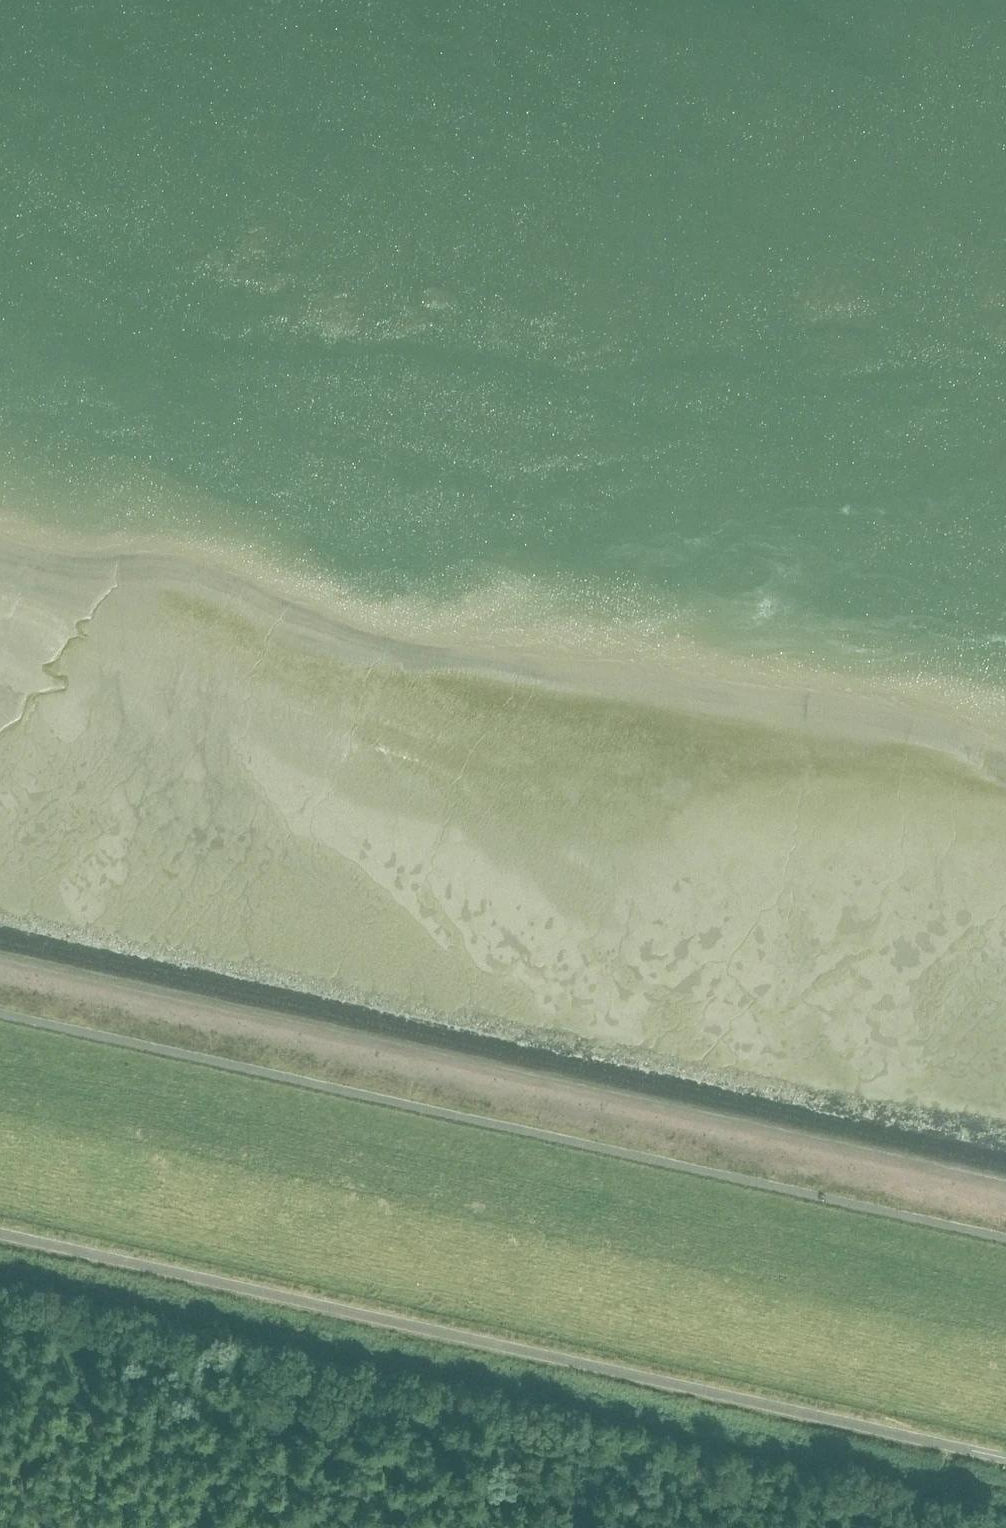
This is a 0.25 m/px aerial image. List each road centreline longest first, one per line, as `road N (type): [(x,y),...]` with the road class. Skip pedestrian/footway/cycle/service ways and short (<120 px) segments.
road 1 (track): [(519,1500),(674,1527)]

